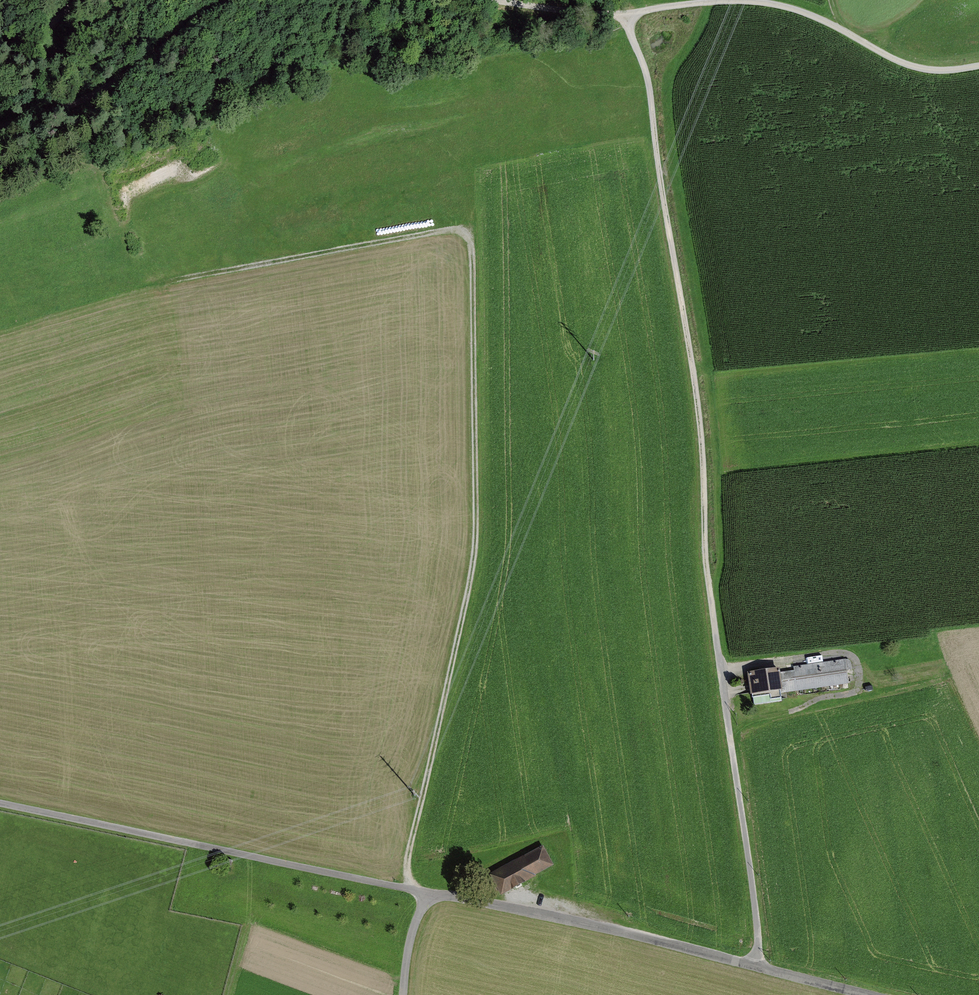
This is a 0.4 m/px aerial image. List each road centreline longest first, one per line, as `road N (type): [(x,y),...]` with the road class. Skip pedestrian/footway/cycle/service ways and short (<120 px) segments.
road 1 (track): [(978,66),(908,66),(790,7),(752,2),(627,16),(650,84),(690,354),(707,560),(762,970)]
road 2 (track): [(411,889),(407,865),(476,553),(470,229),(165,283)]
road 3 (unclassified): [(859,994),(428,894)]
road 4 (unclassified): [(428,894),(0,805)]
road 5 (track): [(233,0),(186,24),(108,85),(0,127)]
road 6 (track): [(627,16),(503,0)]

